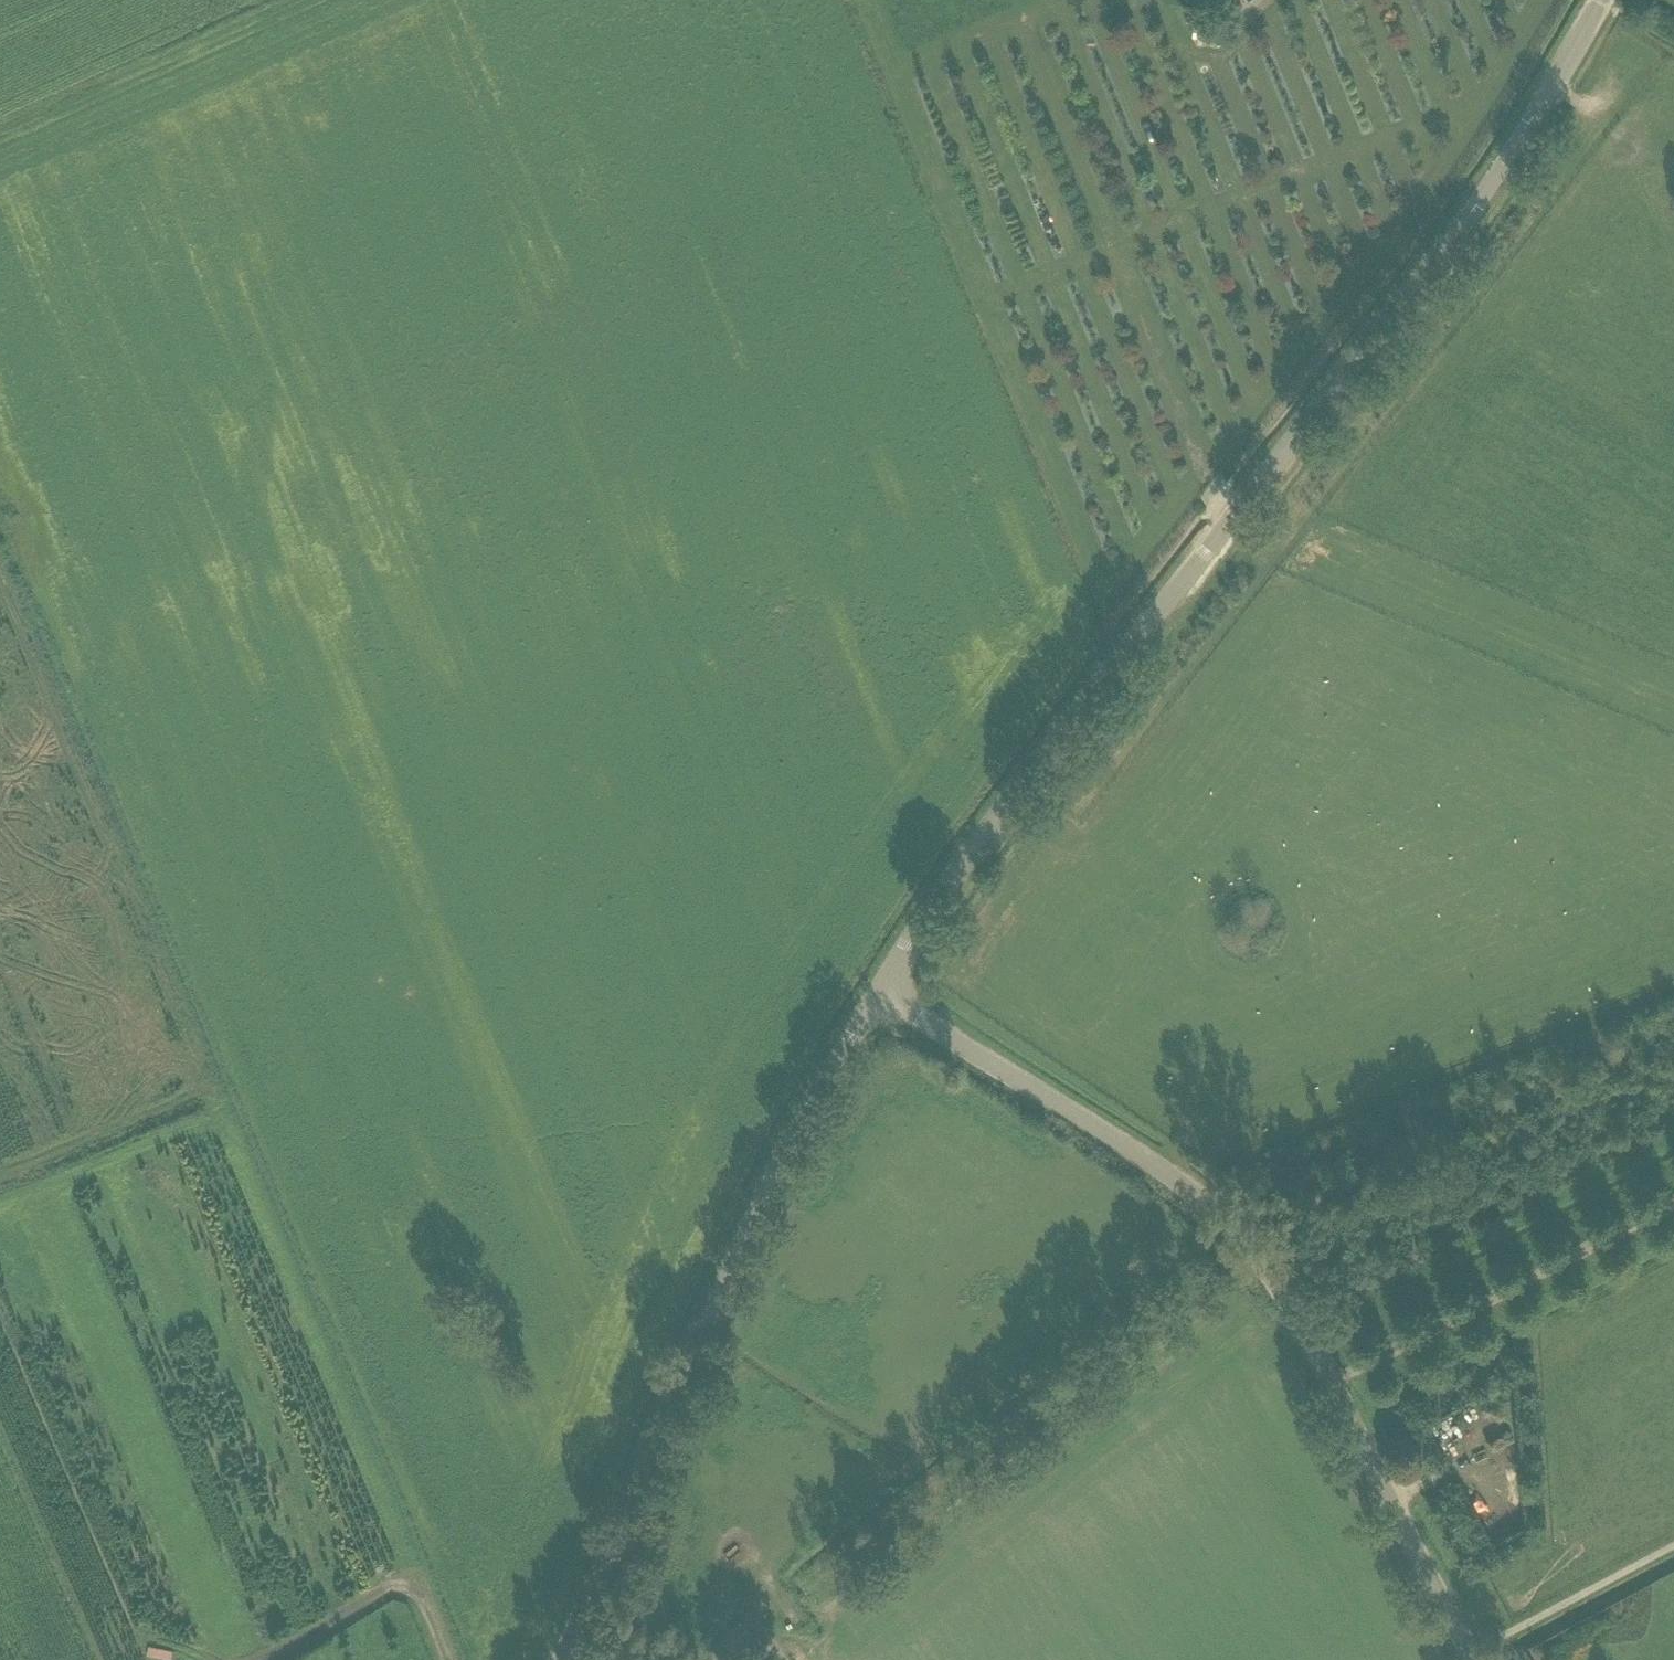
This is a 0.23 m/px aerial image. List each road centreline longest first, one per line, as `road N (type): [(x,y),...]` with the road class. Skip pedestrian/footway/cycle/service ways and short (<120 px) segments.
road 1 (unclassified): [(877,994),(981,838),(1474,208),(1600,0)]
road 2 (track): [(0,569),(412,1583)]
road 3 (unclassified): [(1476,1659),(1285,1299),(1232,1230),(1196,1195),(877,994)]
road 4 (unclassified): [(566,1659),(776,1168),(877,994)]
road 5 (track): [(445,1659),(423,1599),(412,1583),(397,1582),(262,1659)]

